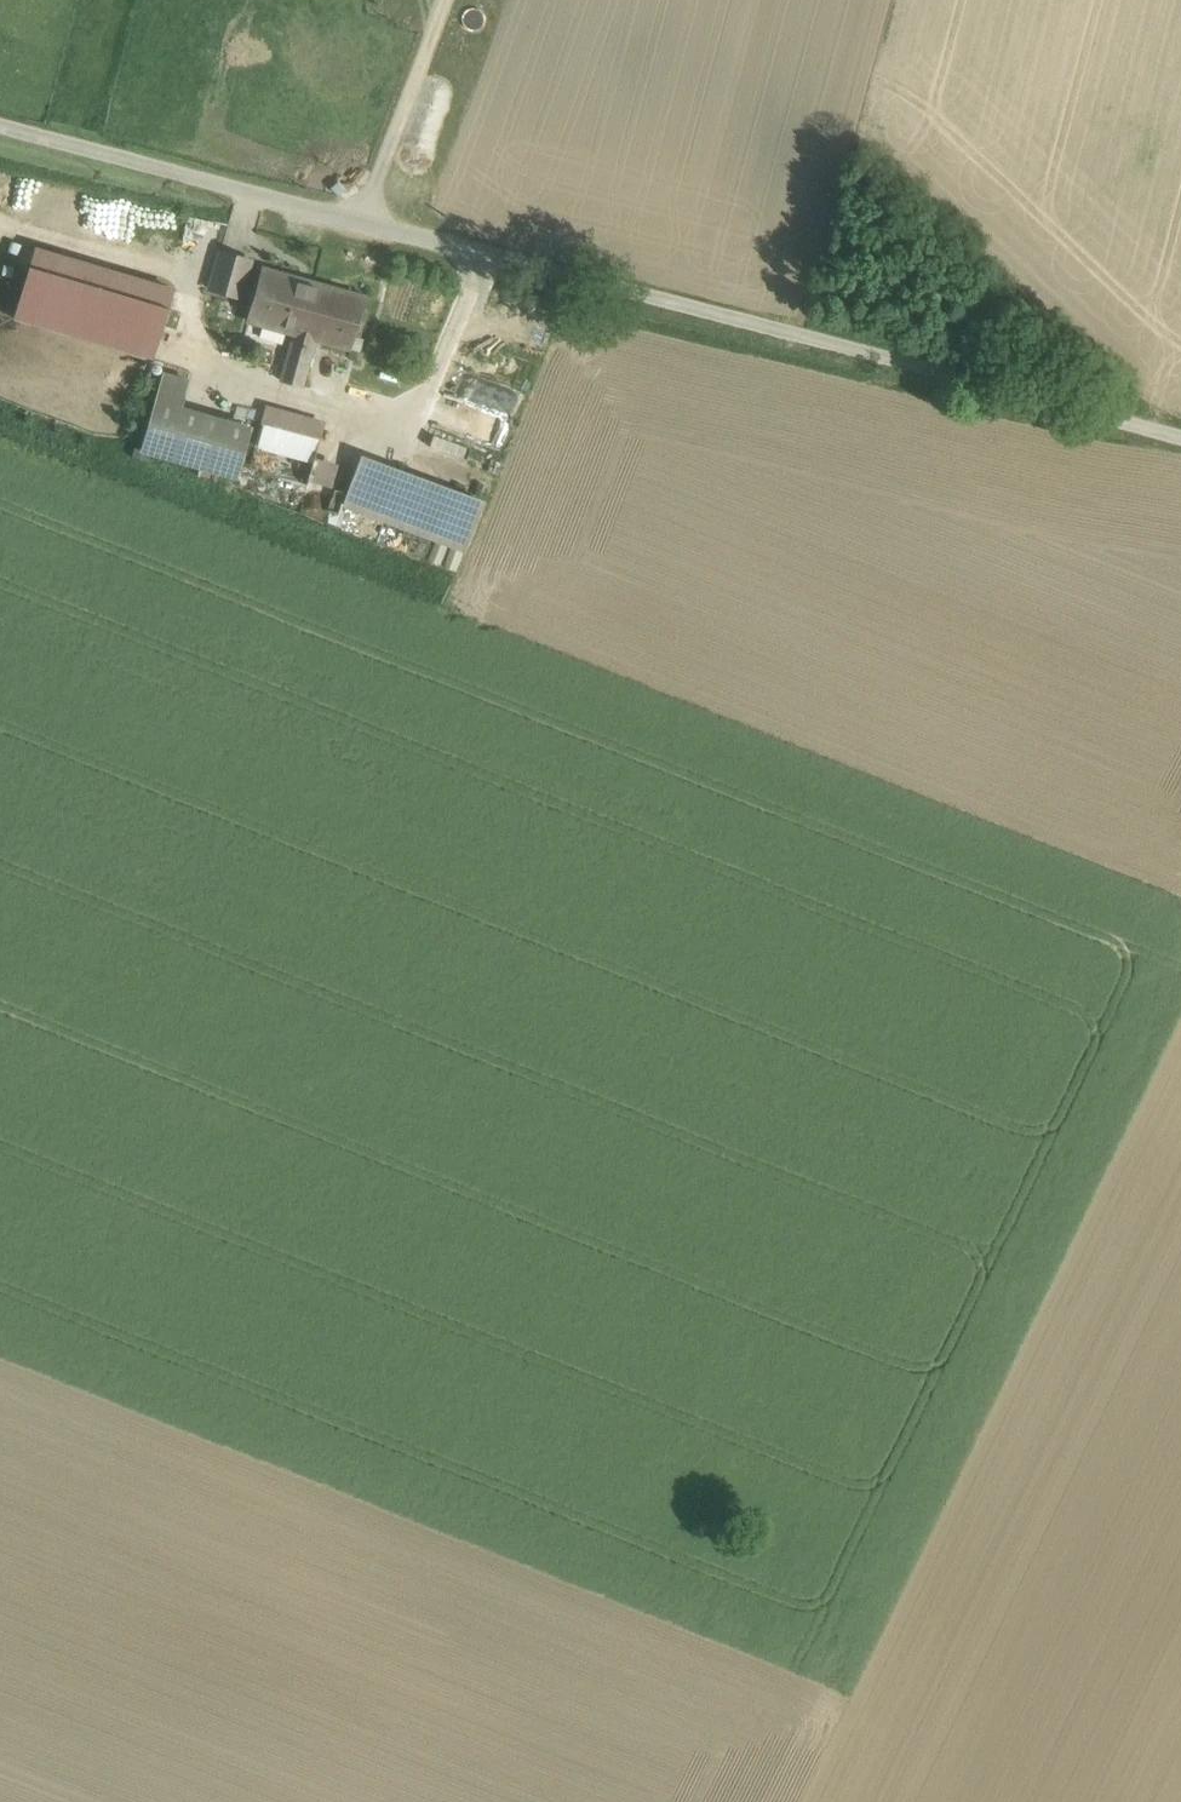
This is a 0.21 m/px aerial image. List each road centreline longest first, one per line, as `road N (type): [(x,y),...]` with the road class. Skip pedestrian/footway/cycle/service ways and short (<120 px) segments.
road 1 (unclassified): [(0,124),(1180,430)]

